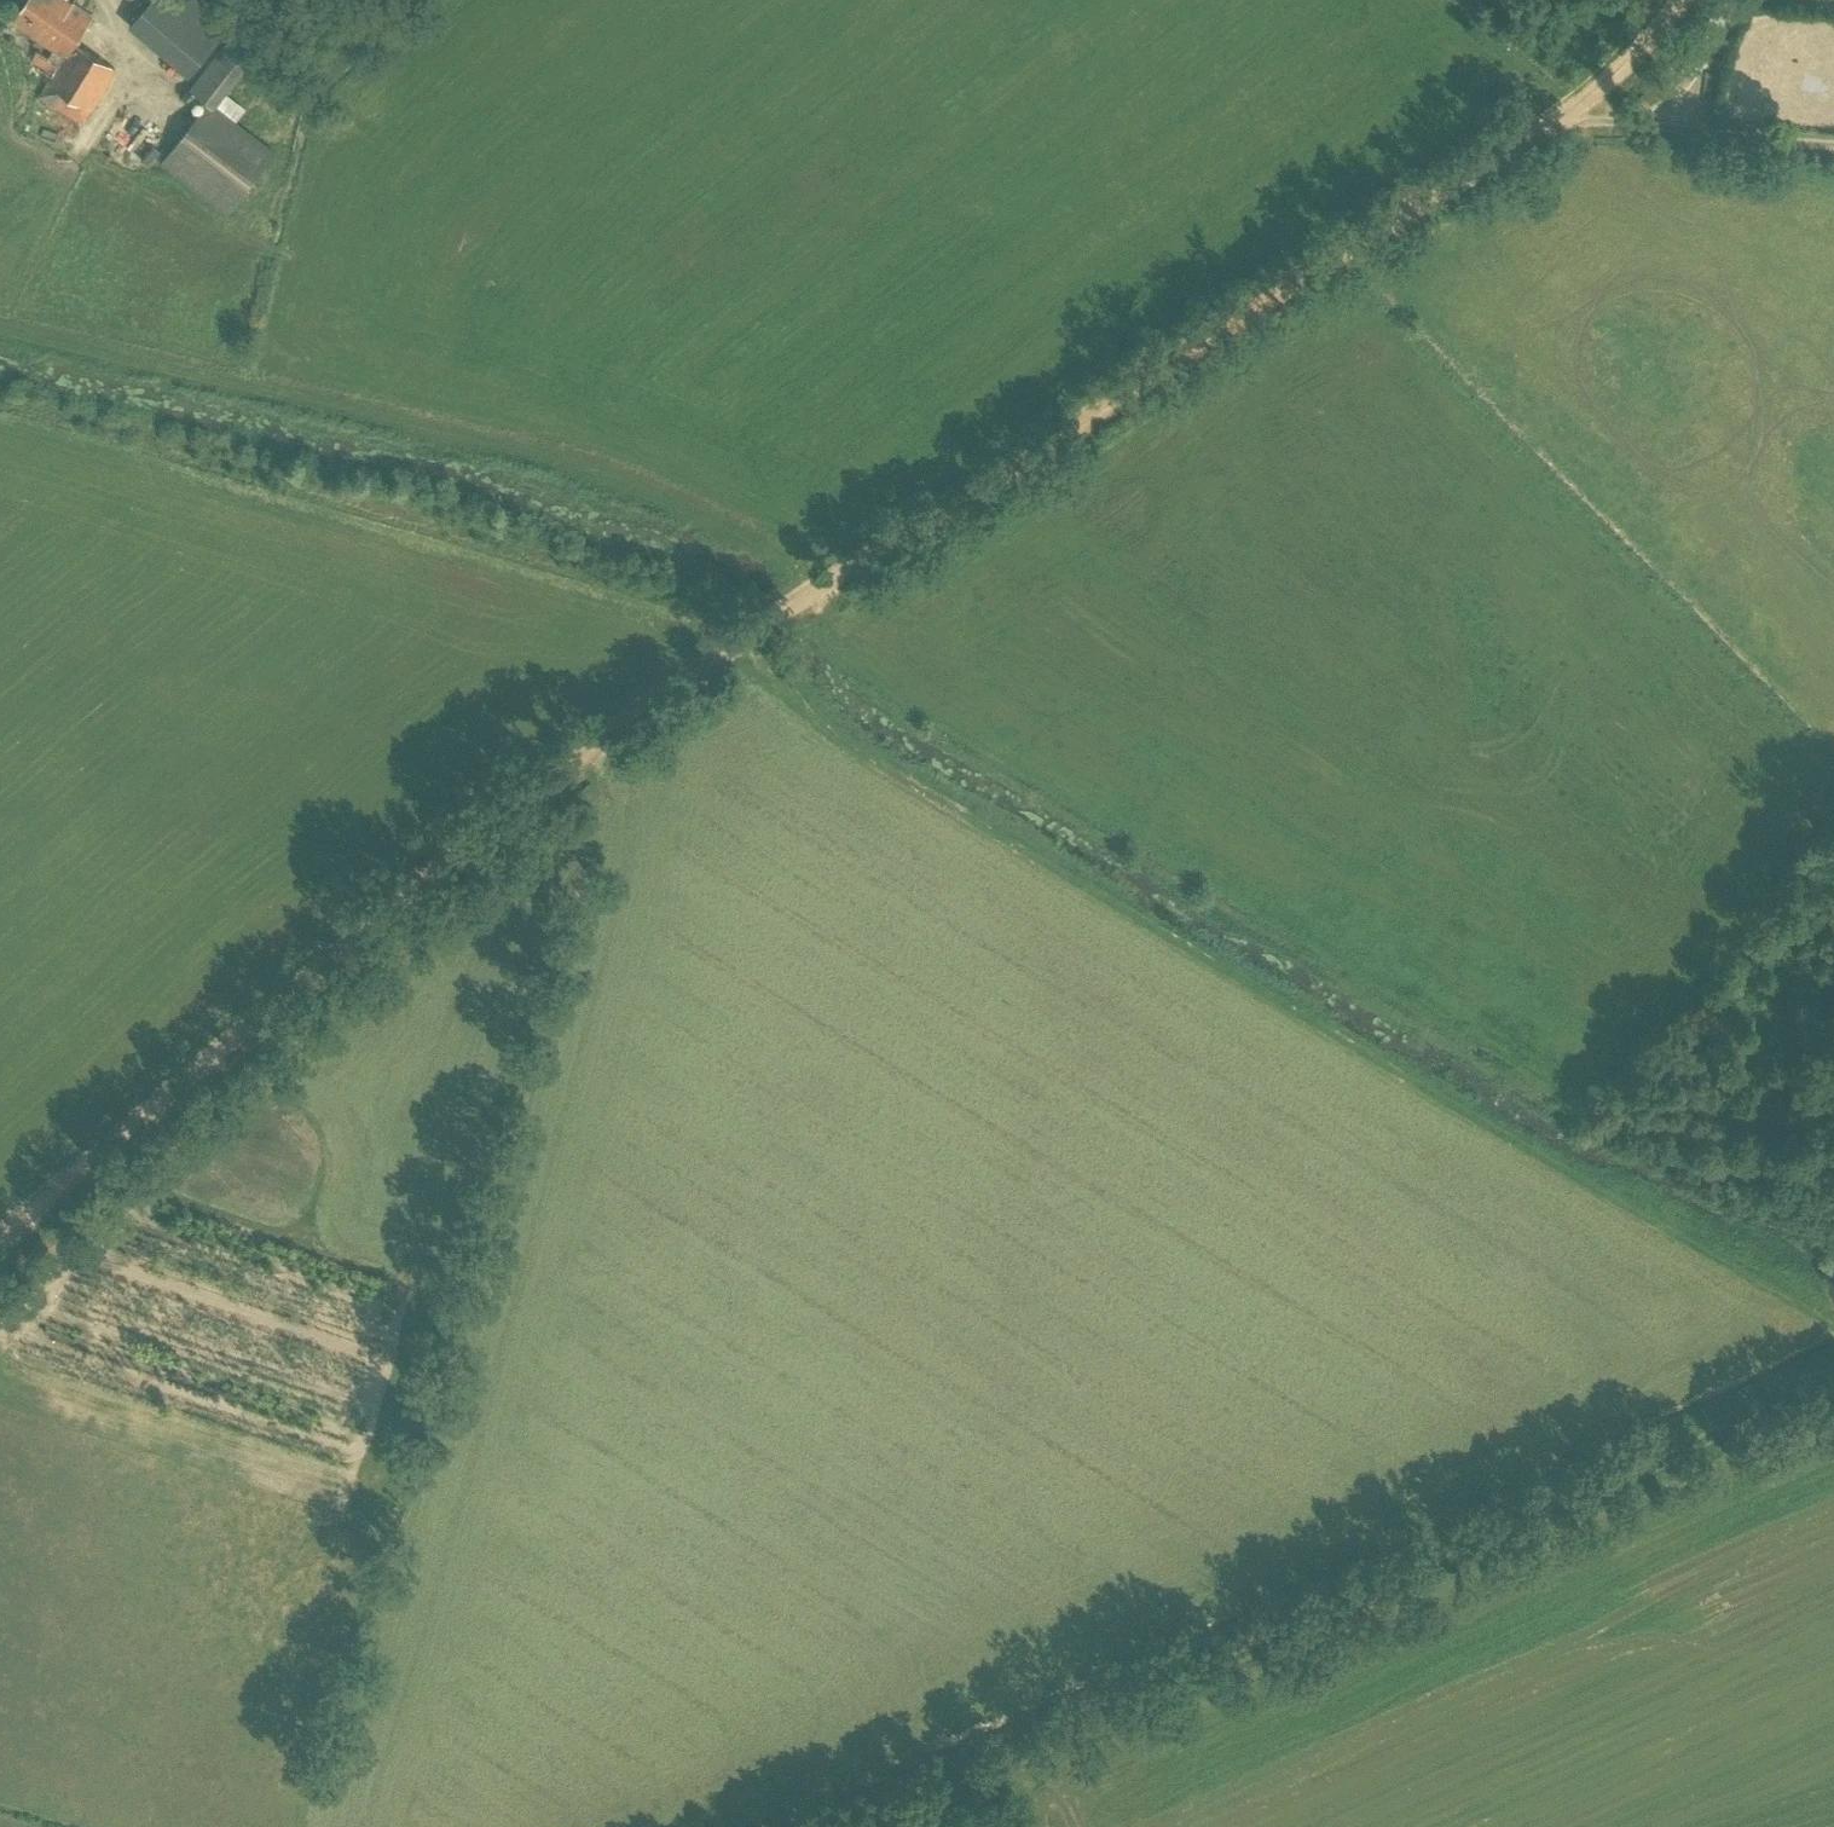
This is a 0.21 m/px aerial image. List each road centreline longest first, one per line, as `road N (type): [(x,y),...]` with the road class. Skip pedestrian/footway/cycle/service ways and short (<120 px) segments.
road 1 (track): [(1680,0),(1627,62),(1560,121),(1274,296),(1009,481),(823,592),(524,800),(0,1236)]
road 2 (track): [(858,1826),(1833,1382)]

